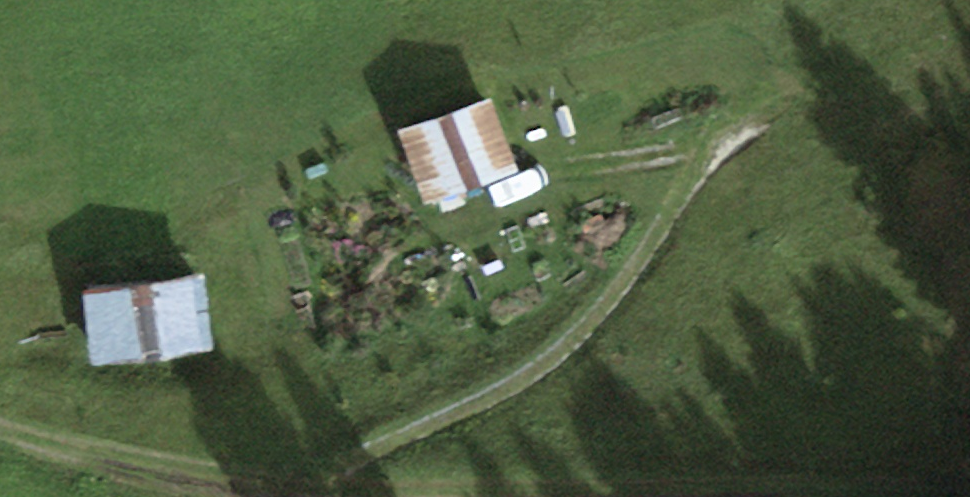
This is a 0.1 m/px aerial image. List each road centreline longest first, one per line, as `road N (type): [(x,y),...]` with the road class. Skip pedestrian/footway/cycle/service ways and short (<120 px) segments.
road 1 (track): [(0,426),(131,466),(315,496),(969,476)]
road 2 (track): [(308,495),(524,382),(604,313),(709,138),(570,172)]

